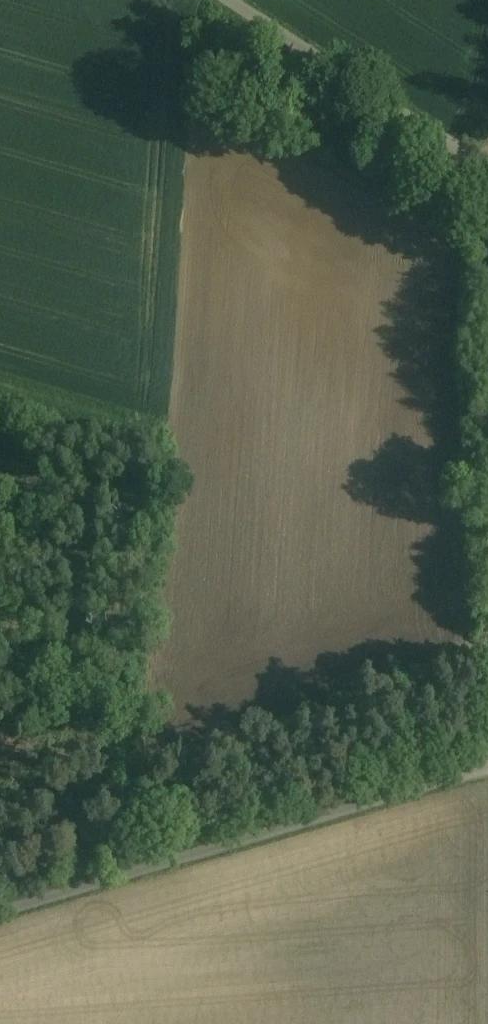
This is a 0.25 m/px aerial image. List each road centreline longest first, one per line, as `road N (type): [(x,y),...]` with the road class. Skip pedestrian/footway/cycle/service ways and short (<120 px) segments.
road 1 (unclassified): [(0,915),(487,767)]
road 2 (unclassified): [(229,0),(487,171)]

